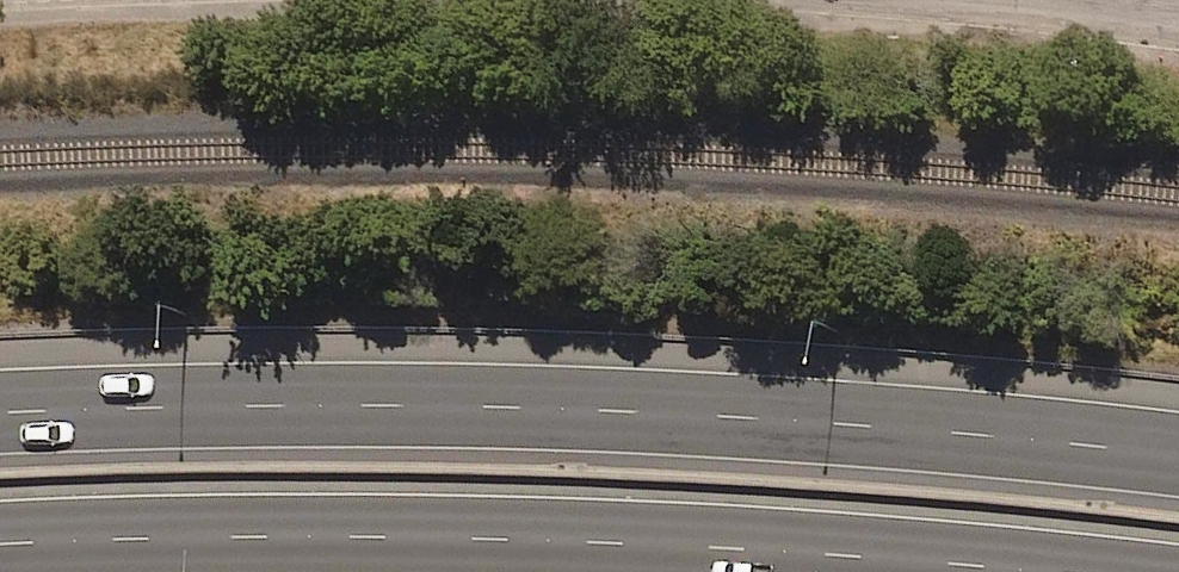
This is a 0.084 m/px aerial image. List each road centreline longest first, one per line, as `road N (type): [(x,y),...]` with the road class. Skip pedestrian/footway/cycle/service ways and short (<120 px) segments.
road 1 (motorway): [(0,417),(346,408),(987,435),(1178,461)]
road 2 (motorway): [(1012,571),(625,546),(232,535),(0,543)]

